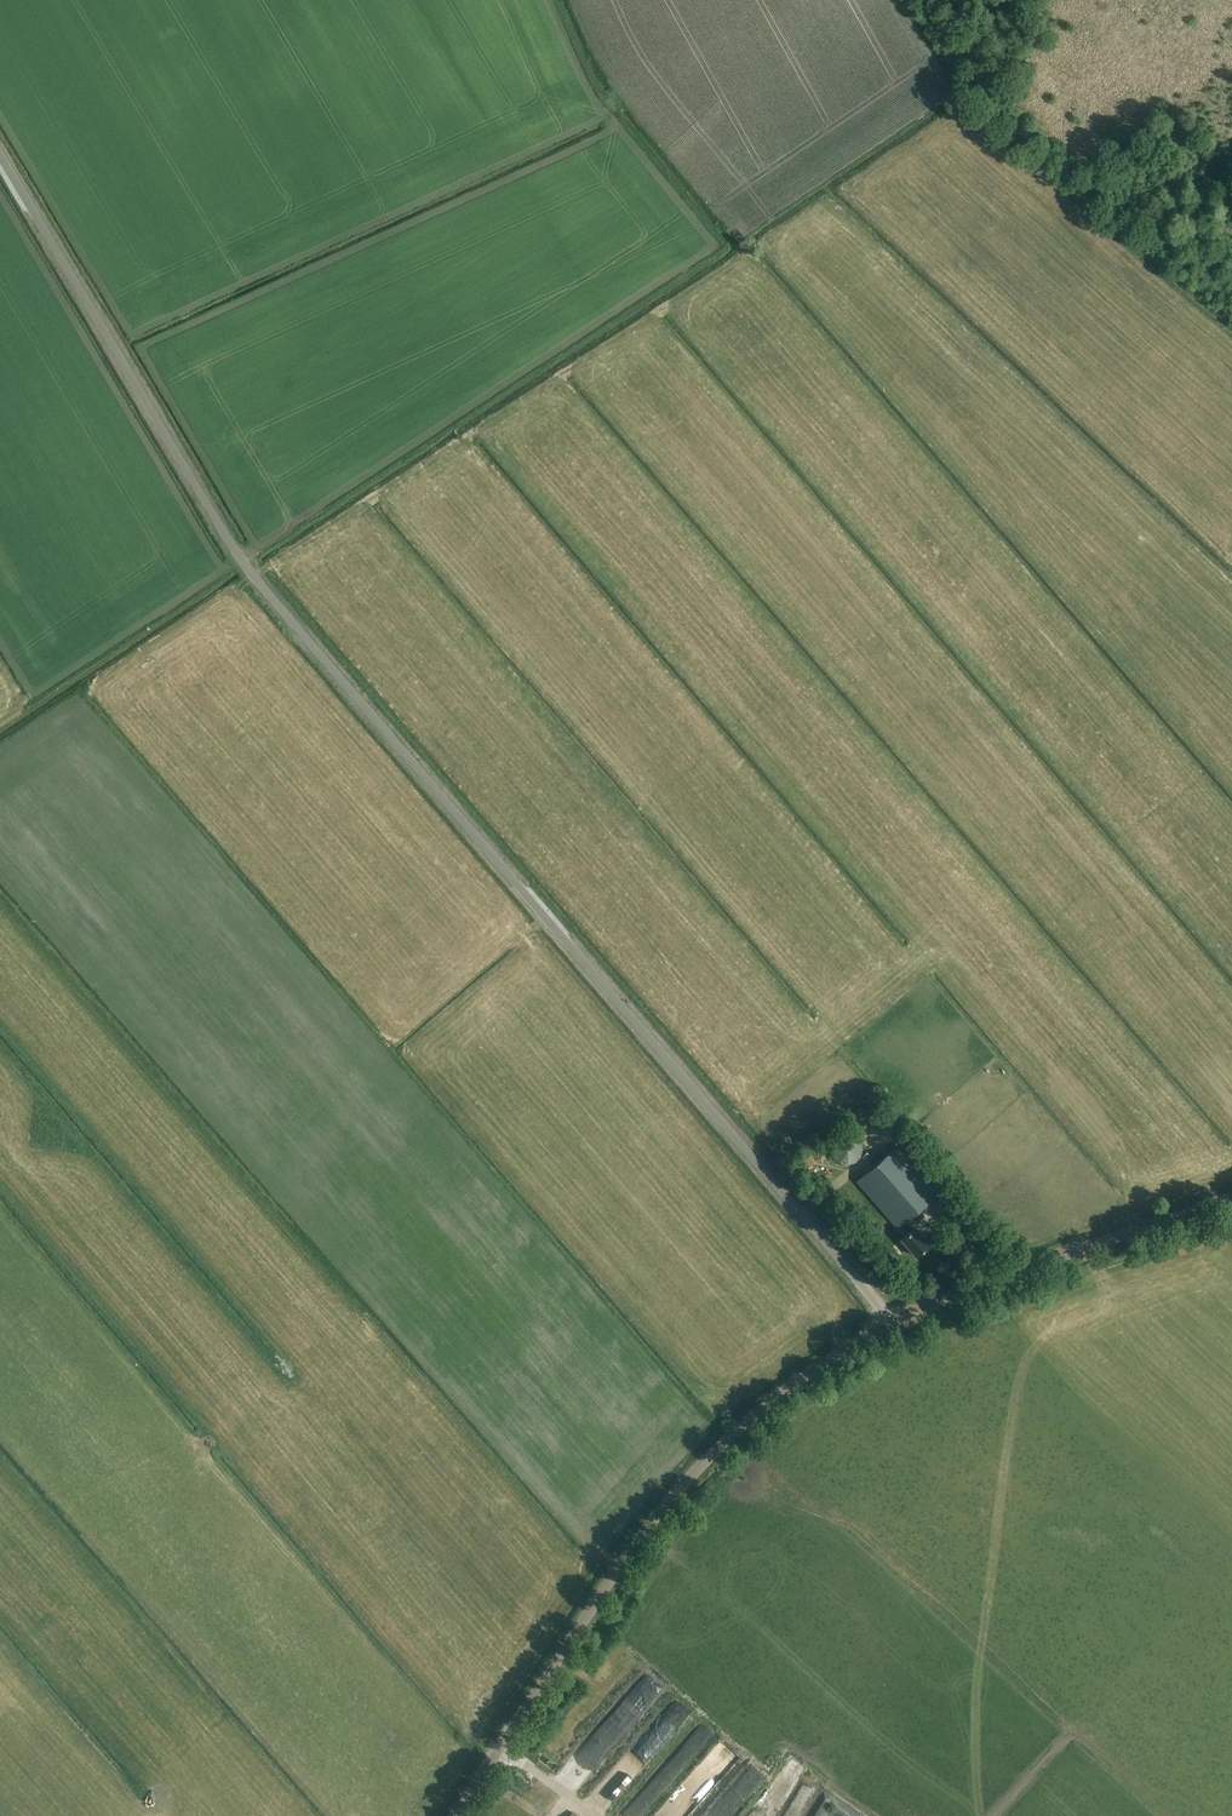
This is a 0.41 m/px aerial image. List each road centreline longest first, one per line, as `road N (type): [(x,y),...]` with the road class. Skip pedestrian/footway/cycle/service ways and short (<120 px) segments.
road 1 (unclassified): [(892,1323),(243,561),(0,157)]
road 2 (unclassified): [(456,1815),(671,1495),(790,1385),(892,1323)]
road 3 (unclassified): [(892,1323),(974,1285),(1231,1197)]

